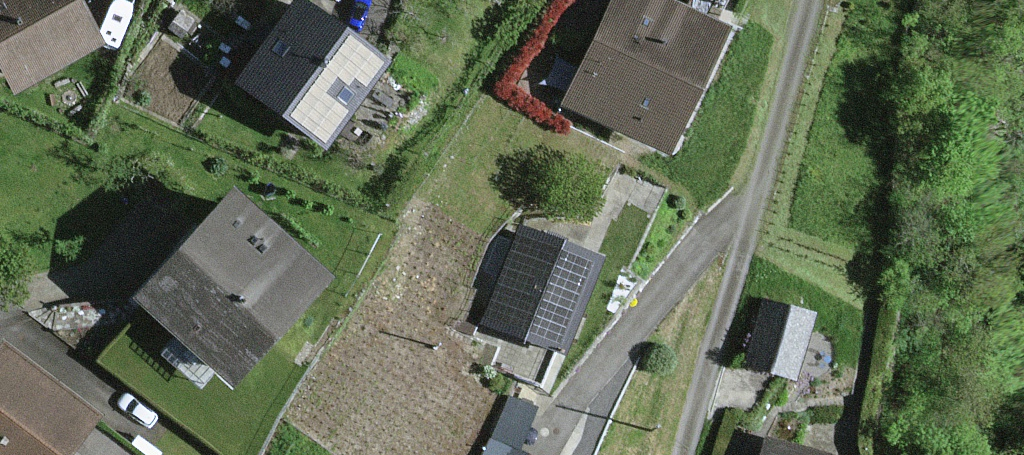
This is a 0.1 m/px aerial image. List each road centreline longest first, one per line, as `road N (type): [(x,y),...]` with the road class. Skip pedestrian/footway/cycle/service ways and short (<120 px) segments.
road 1 (residential): [(678,454),(729,250),(811,0)]

